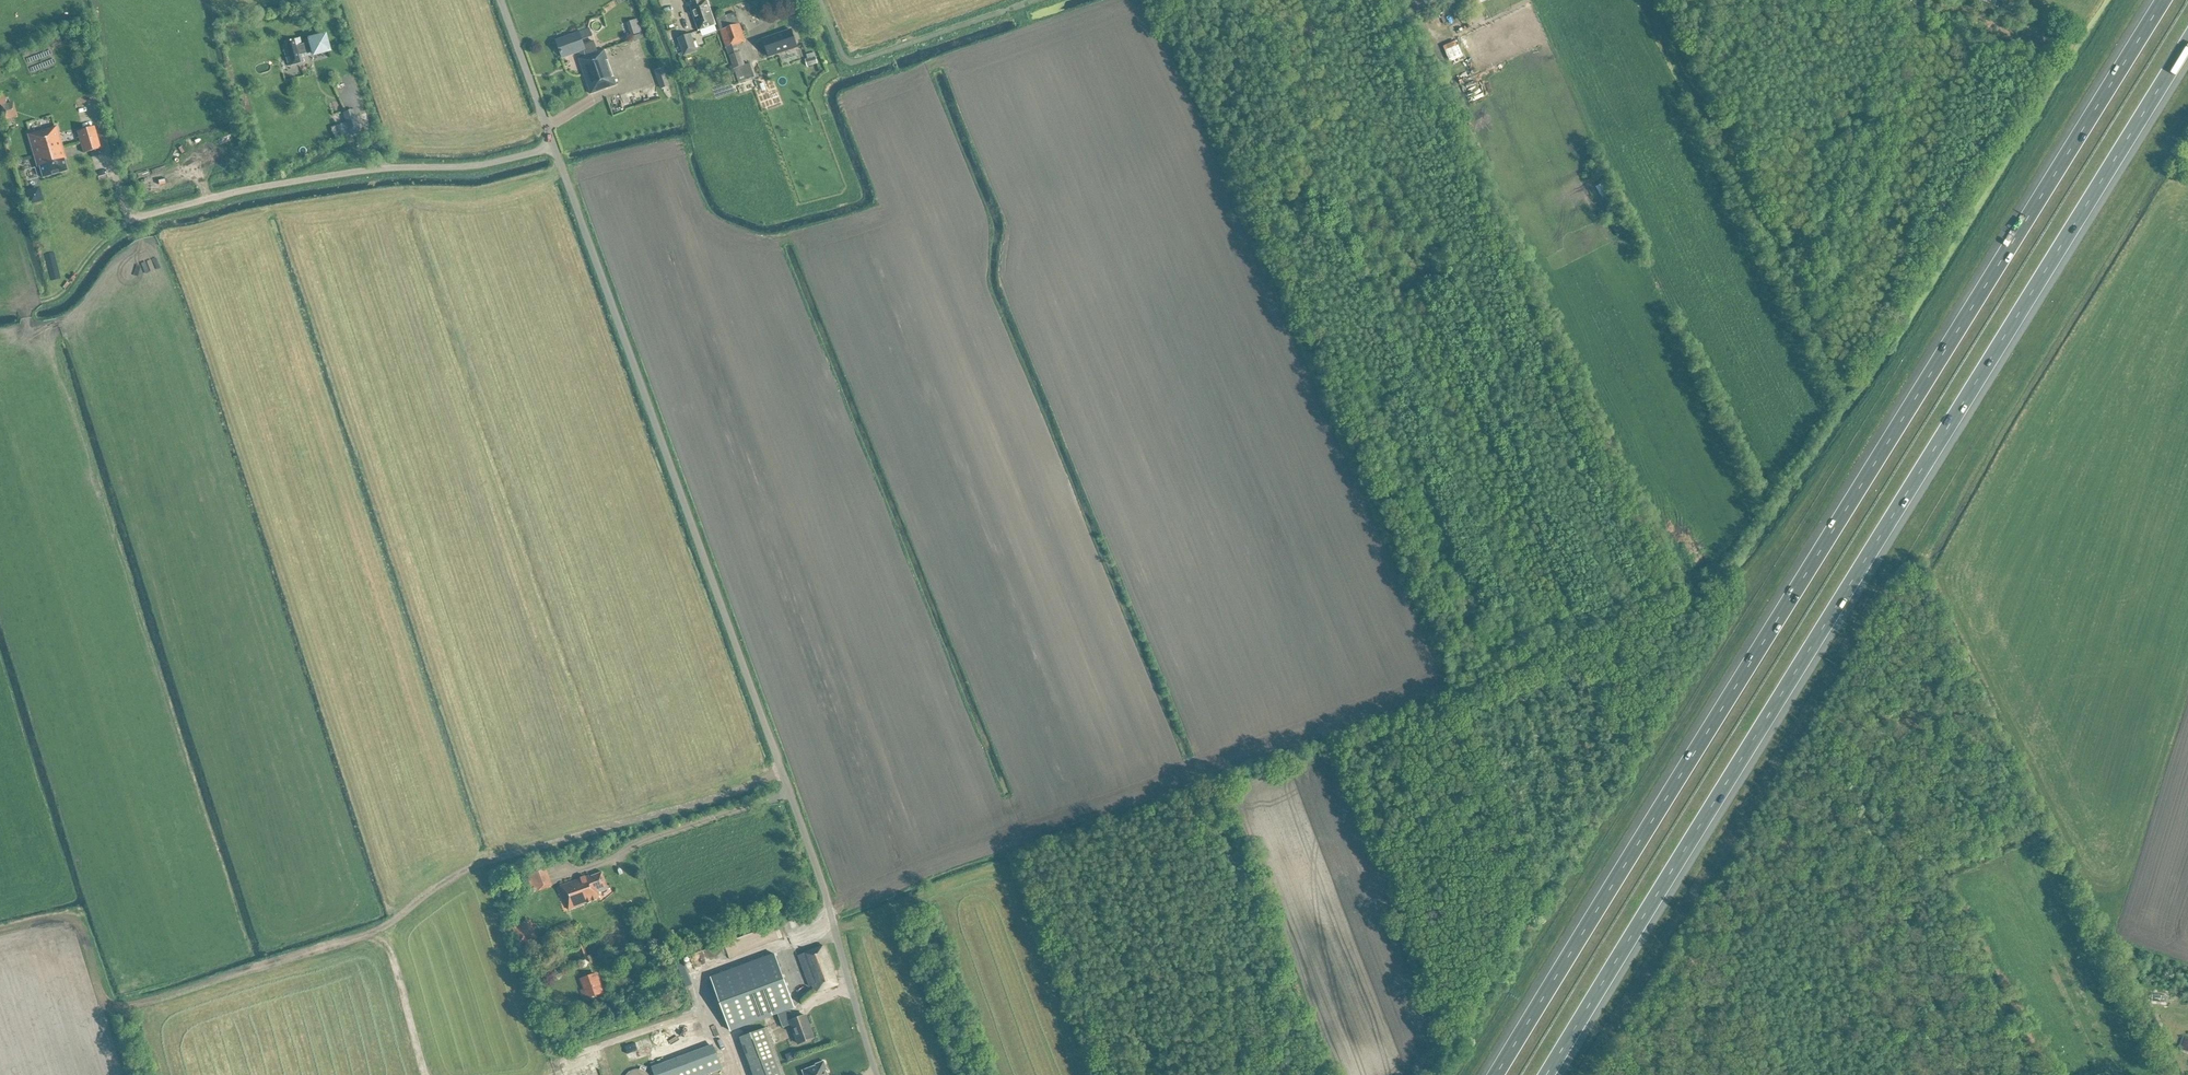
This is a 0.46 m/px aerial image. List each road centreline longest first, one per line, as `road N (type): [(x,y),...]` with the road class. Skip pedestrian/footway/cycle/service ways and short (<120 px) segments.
road 1 (motorway): [(2162,0),(1497,1074)]
road 2 (motorway): [(1548,1074),(2187,43)]
road 3 (unclassified): [(881,1074),(554,148)]
road 4 (unclassified): [(554,148),(473,168),(233,195),(120,227)]
road 5 (unclassified): [(554,148),(501,0)]

